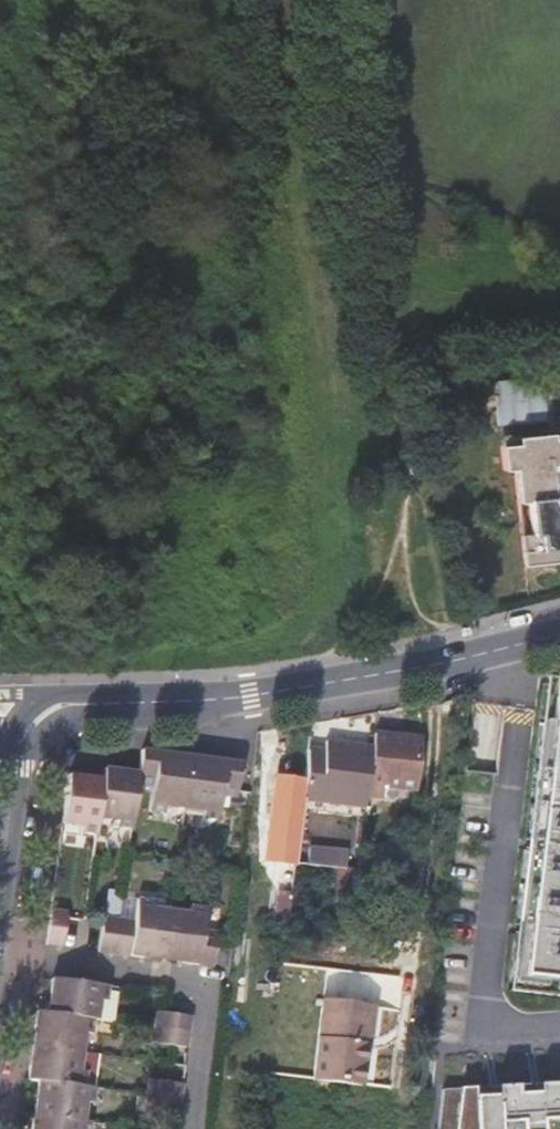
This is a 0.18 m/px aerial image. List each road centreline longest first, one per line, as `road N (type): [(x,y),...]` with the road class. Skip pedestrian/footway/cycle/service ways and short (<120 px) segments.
road 1 (tertiary): [(559,635),(253,695),(69,704)]
road 2 (residential): [(0,954),(207,981),(190,1128)]
road 3 (tertiary): [(22,735),(0,878)]

